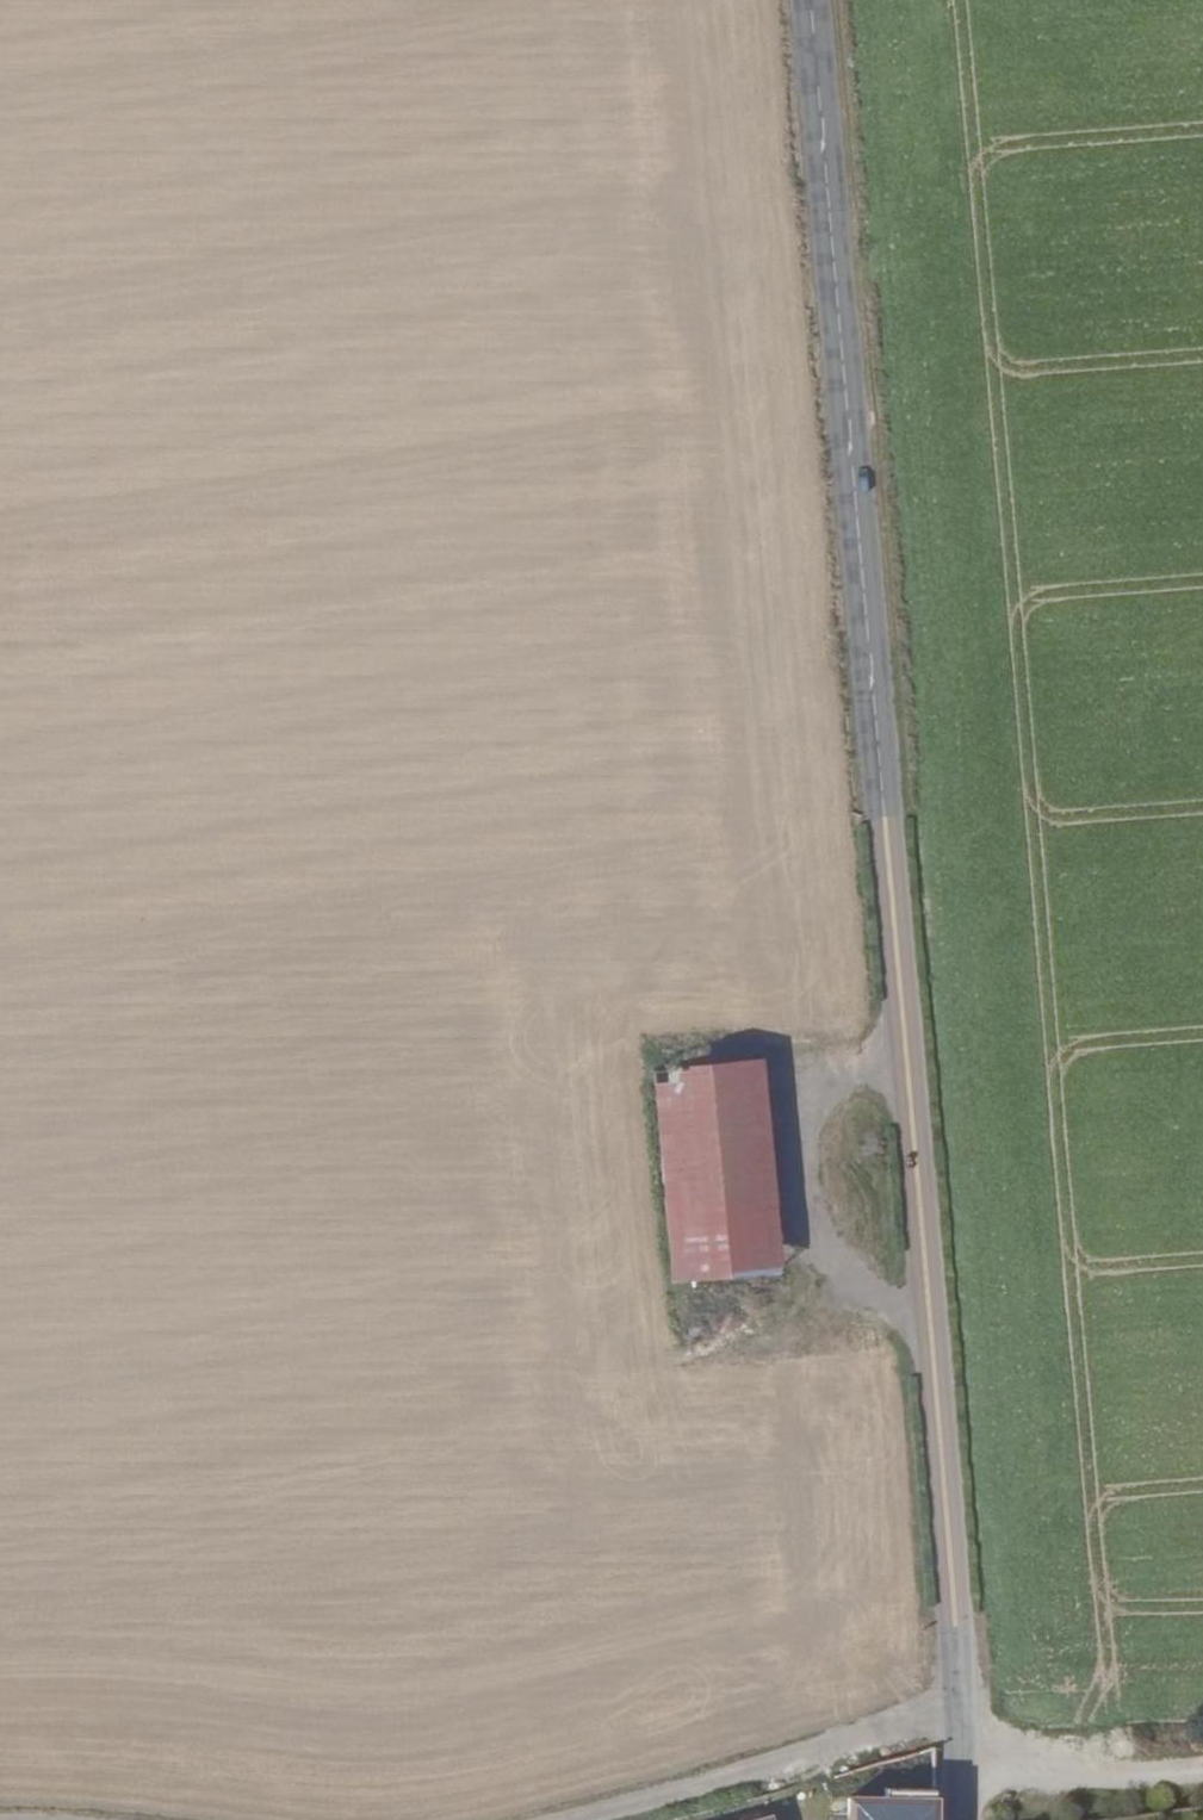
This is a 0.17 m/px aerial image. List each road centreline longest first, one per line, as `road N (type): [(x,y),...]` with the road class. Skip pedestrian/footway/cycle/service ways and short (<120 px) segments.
road 1 (tertiary): [(965,1819),(951,1432),(816,0)]
road 2 (track): [(965,1714),(617,1819)]
road 3 (track): [(1202,1780),(967,1767)]

